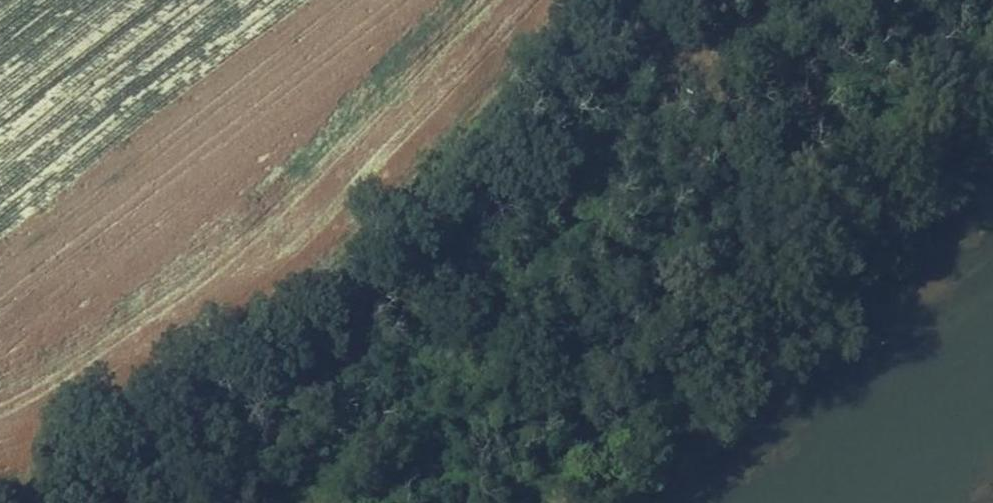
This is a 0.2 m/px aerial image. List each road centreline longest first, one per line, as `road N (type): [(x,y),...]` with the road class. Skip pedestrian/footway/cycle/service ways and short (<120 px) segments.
road 1 (track): [(224,502),(271,412),(463,234),(644,90),(720,65),(827,0)]
road 2 (track): [(586,0),(320,252),(0,491)]

